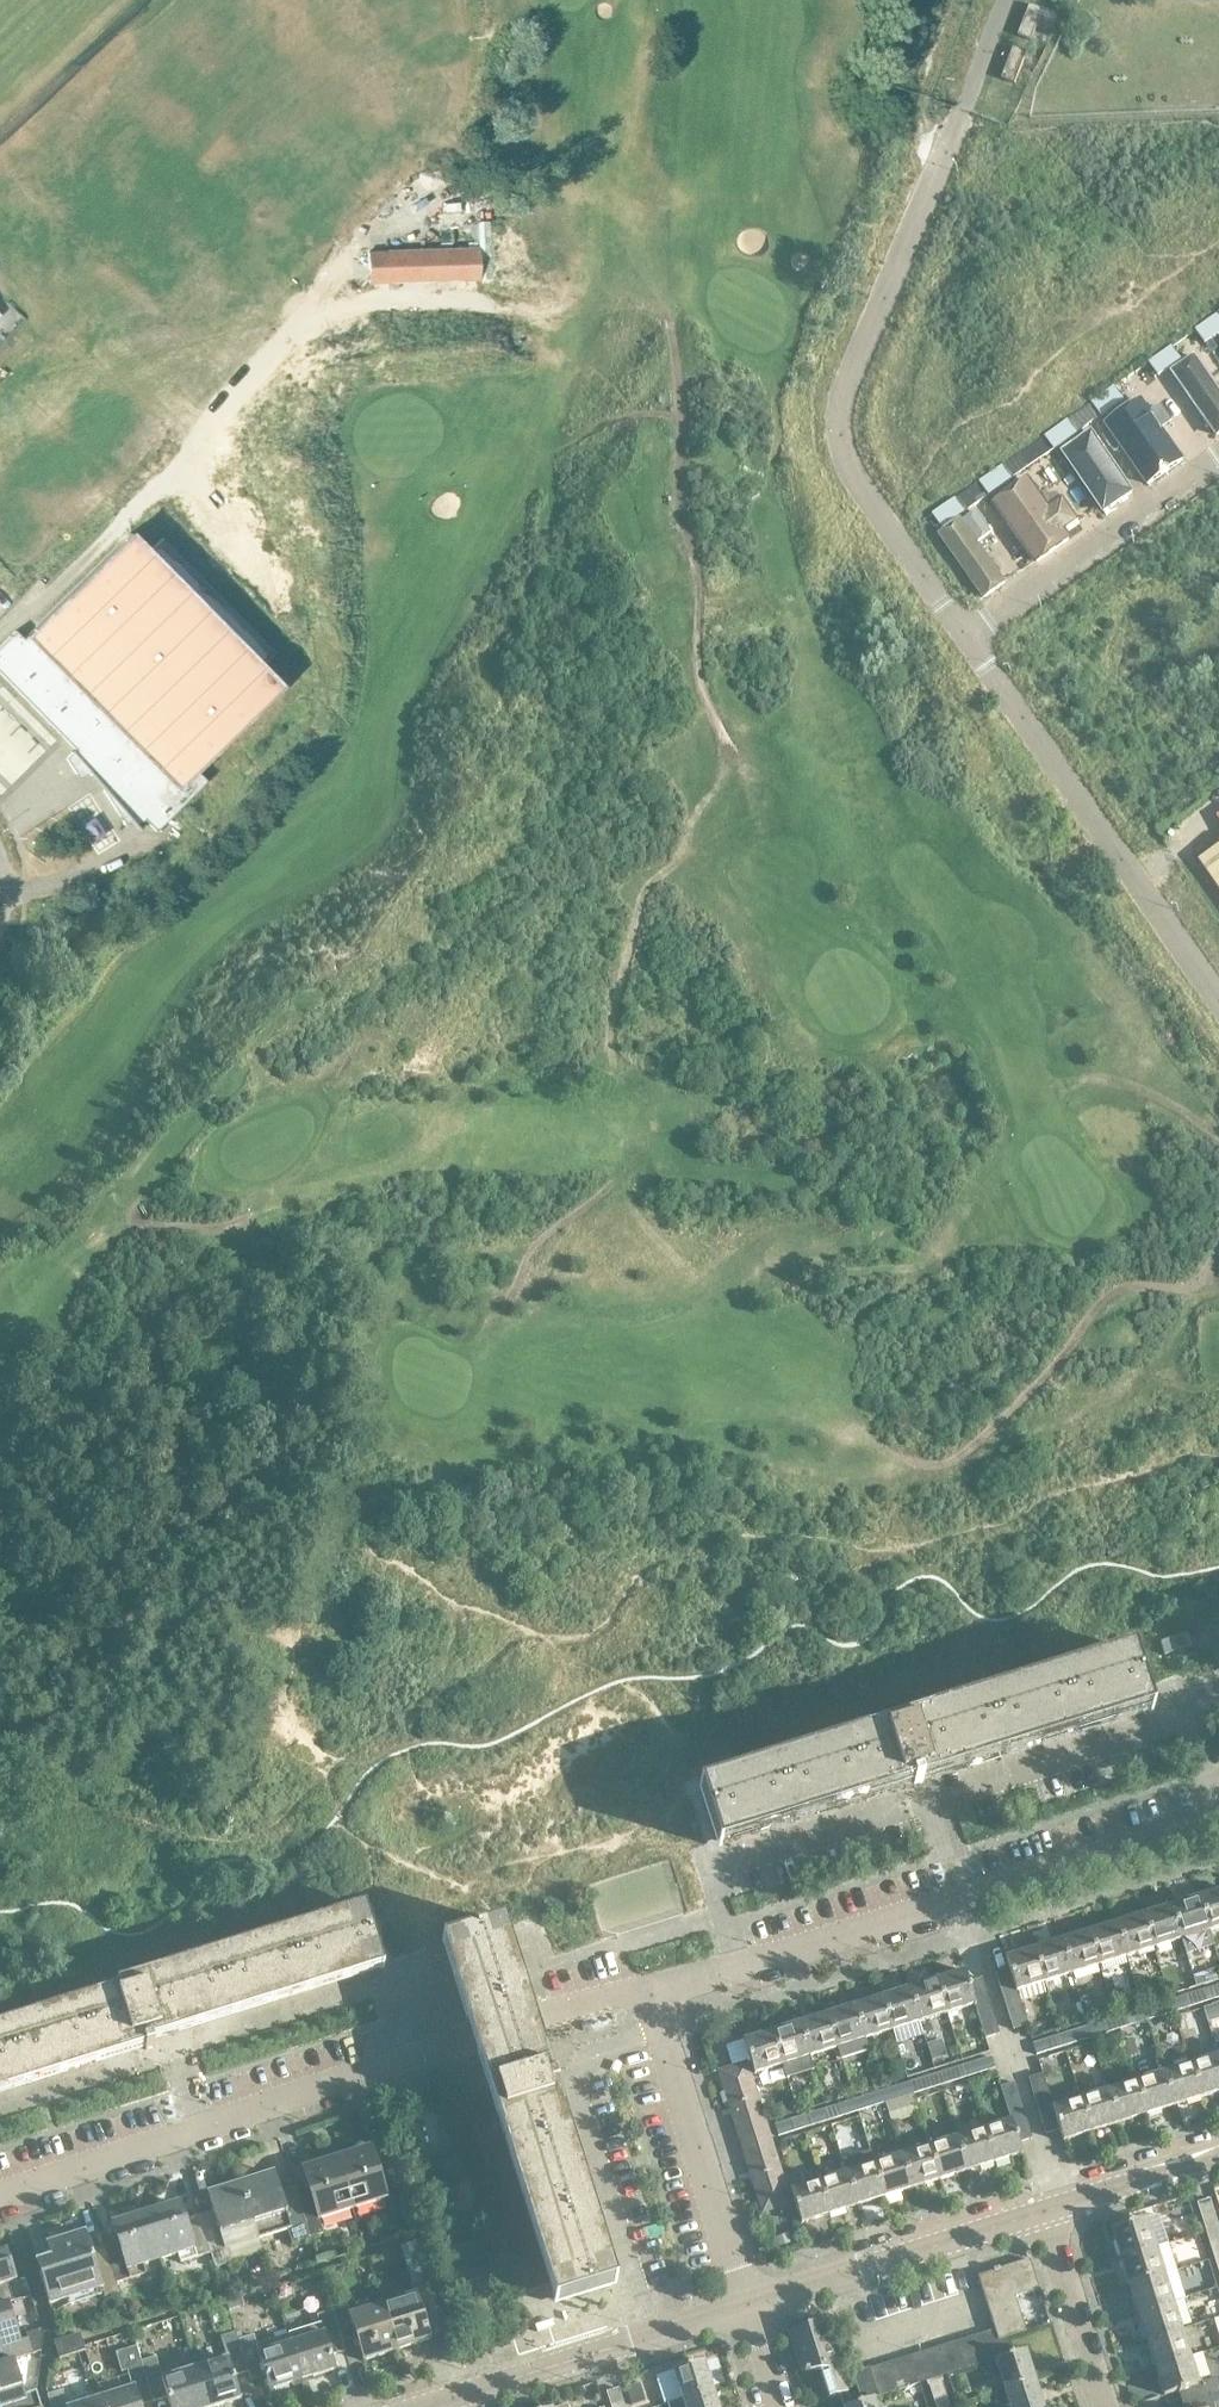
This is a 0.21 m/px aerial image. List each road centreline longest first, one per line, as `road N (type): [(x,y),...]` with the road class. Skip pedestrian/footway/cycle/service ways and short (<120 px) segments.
road 1 (residential): [(646,1991),(1218,1812)]
road 2 (unclassified): [(959,634),(852,470),(843,412),(963,108)]
road 3 (residential): [(0,2193),(457,2040)]
road 4 (unclassified): [(1218,1006),(959,634)]
road 5 (unclassified): [(0,397),(72,350),(325,321),(352,305)]
road 6 (residential): [(749,2305),(646,1991)]
road 7 (residential): [(1218,461),(959,634)]
road 8 (residential): [(451,2392),(749,2305)]
road 9 (residential): [(749,2305),(1040,2208)]
road 10 (residential): [(1103,2406),(1040,2208)]
road 11 (residential): [(1040,2208),(1218,2154)]
road 12 (unclassified): [(0,953),(24,924),(0,831)]

